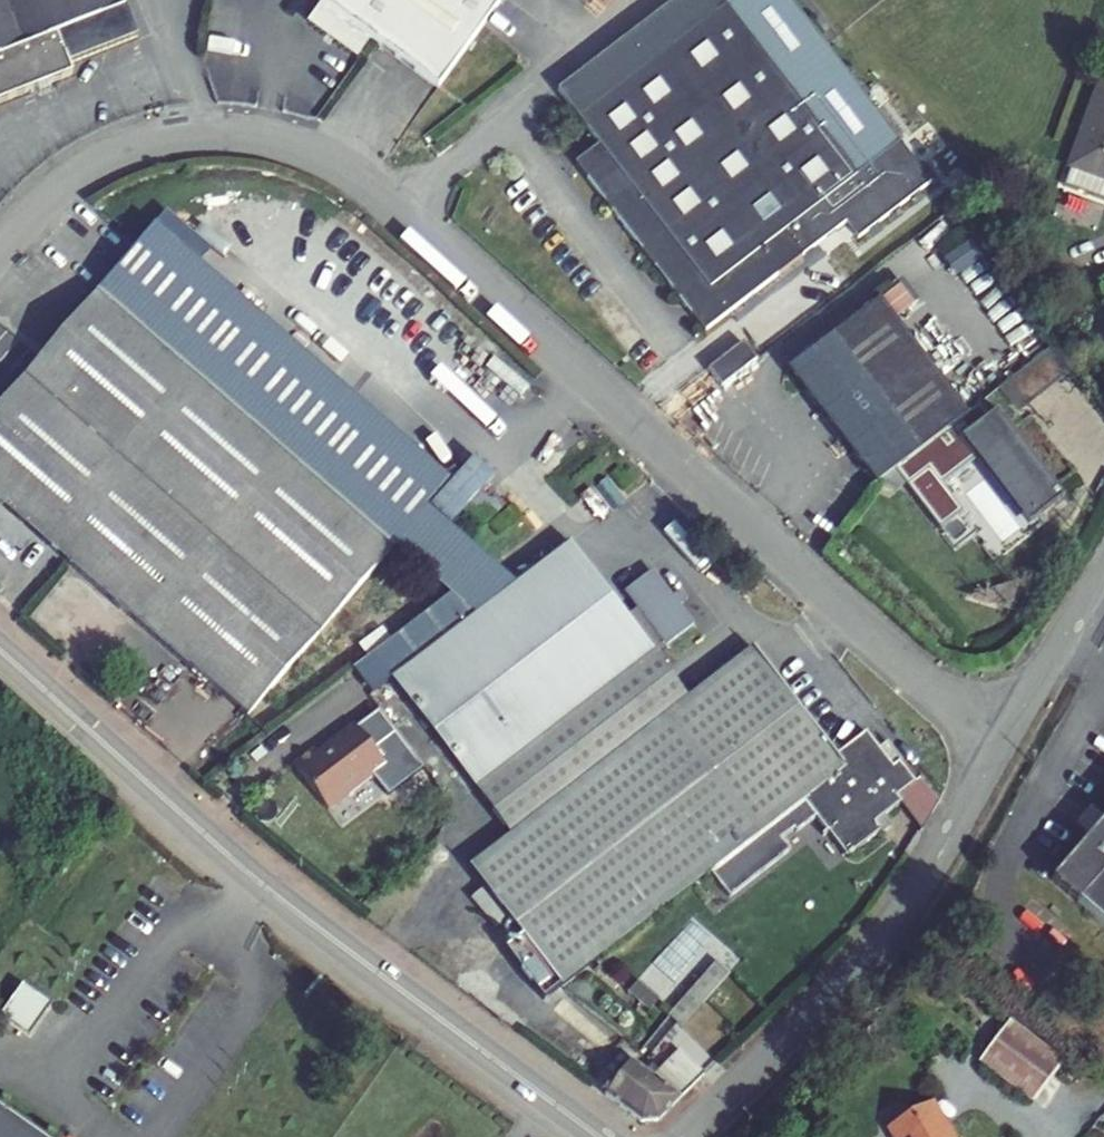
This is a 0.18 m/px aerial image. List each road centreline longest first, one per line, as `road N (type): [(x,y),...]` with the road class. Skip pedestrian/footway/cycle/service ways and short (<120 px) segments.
road 1 (residential): [(0,245),(71,177),(164,139),(249,136),(330,162),(949,701),(1005,740)]
road 2 (secondary): [(601,1136),(259,879),(0,648)]
road 3 (residential): [(1005,740),(921,880),(845,984),(689,1136)]
road 4 (residential): [(1005,740),(1103,563)]

